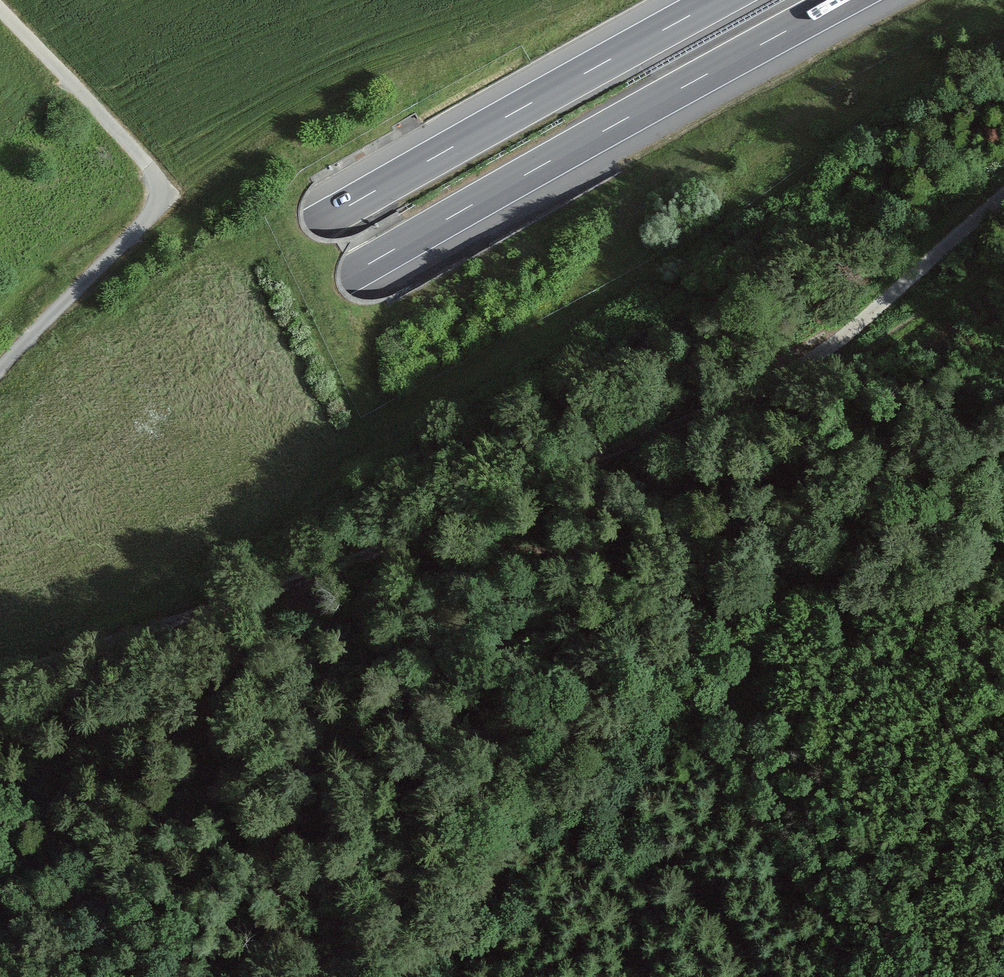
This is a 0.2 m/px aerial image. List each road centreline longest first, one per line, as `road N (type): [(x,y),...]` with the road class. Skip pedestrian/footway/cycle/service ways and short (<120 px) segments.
road 1 (track): [(0,680),(398,545),(755,390),(842,337),(1003,194)]
road 2 (motorway): [(0,493),(342,279),(844,0)]
road 3 (track): [(250,595),(335,602),(417,566),(495,549),(602,563),(692,593),(618,711),(602,761),(491,848),(439,921),(379,976)]
road 4 (motorway): [(718,0),(309,228),(0,414)]
road 5 (track): [(692,593),(928,577),(1003,559)]

